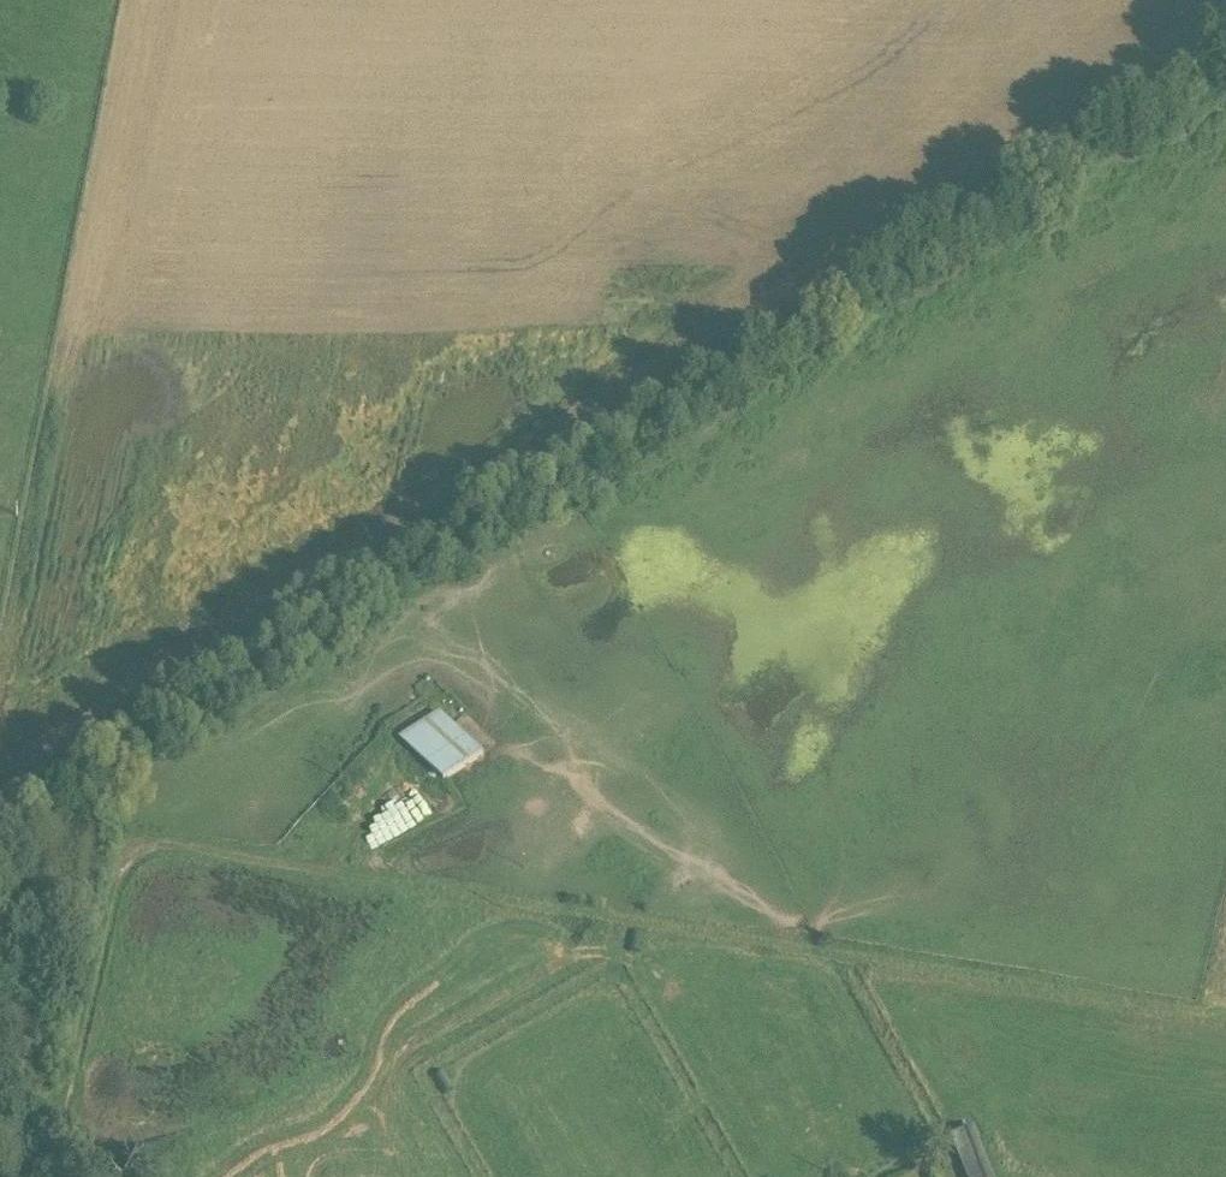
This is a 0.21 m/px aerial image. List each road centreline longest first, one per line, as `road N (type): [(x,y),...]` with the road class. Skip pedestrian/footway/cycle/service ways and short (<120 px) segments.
road 1 (track): [(1225,1028),(331,879)]
road 2 (track): [(54,1176),(130,868),(141,857),(179,853),(331,879)]

